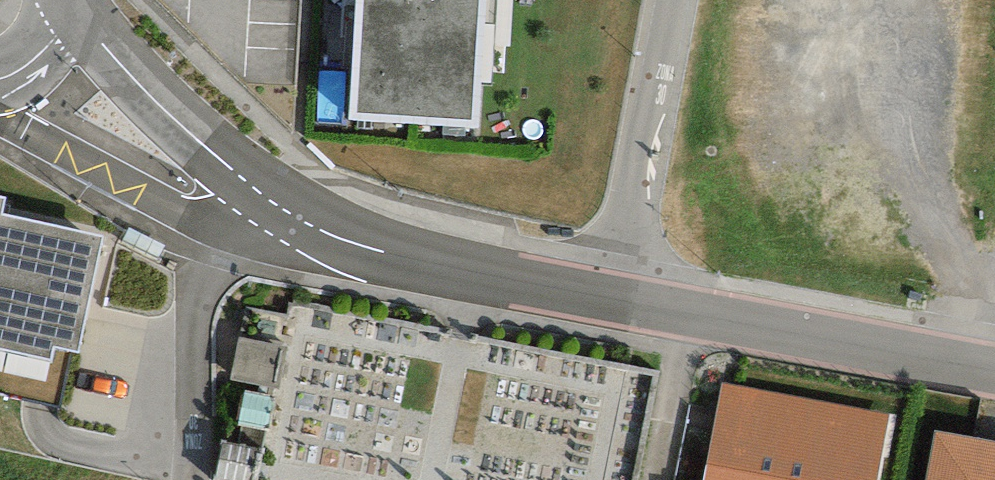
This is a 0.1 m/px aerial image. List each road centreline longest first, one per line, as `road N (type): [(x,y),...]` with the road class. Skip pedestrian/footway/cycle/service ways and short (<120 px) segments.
road 1 (residential): [(614,300),(994,371)]
road 2 (residential): [(258,192),(316,229),(369,248),(614,300)]
road 3 (residential): [(614,300),(669,0)]
road 4 (residential): [(78,12),(149,96),(258,192)]
road 5 (residential): [(194,479),(199,304),(223,231)]

